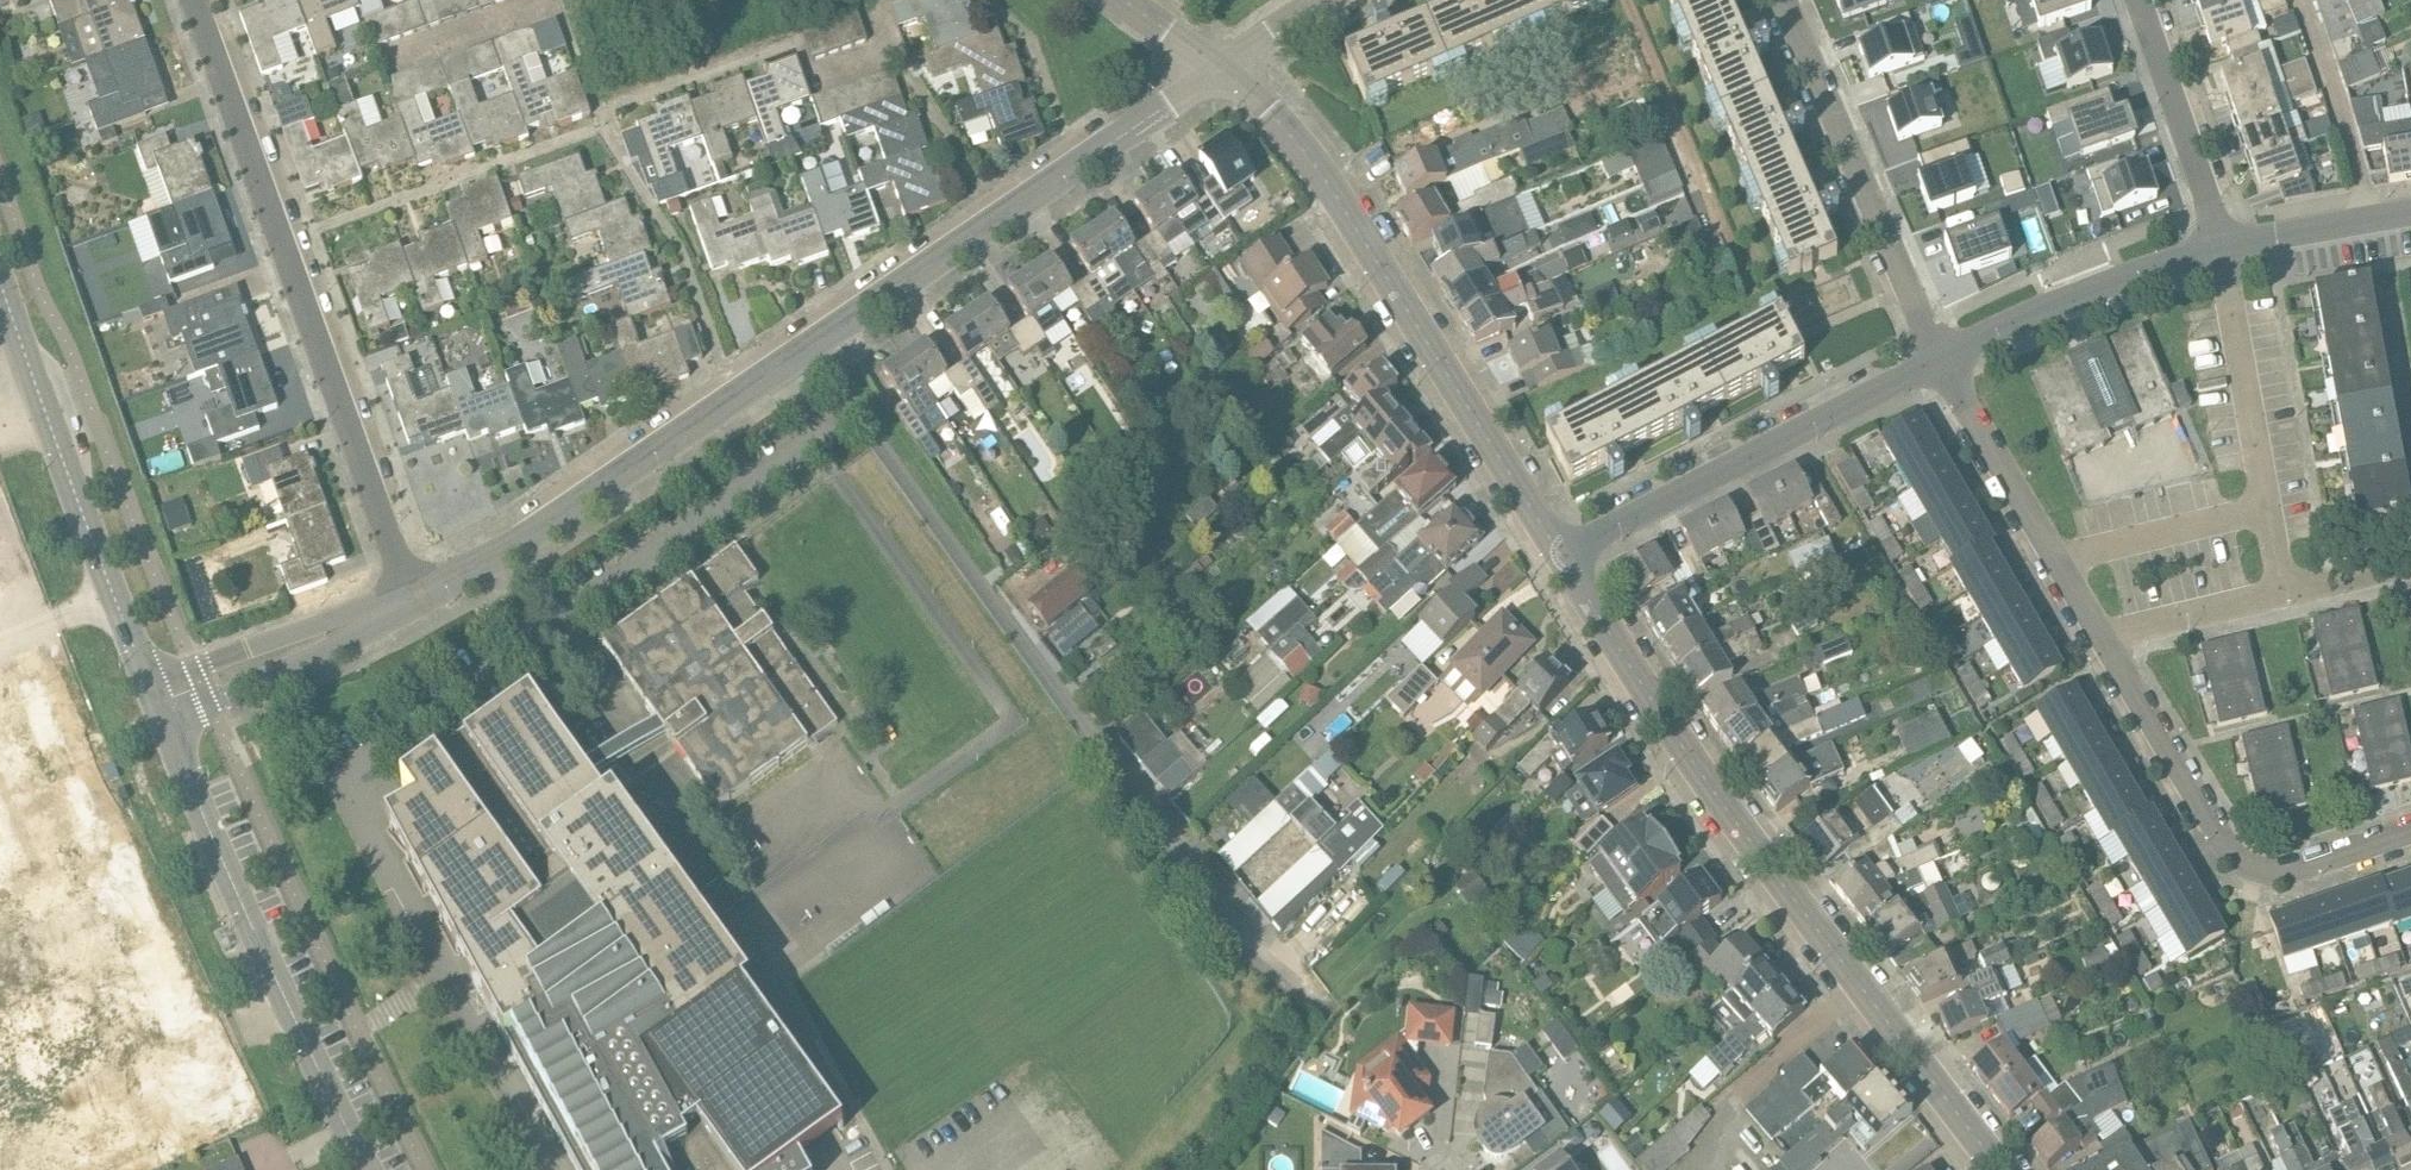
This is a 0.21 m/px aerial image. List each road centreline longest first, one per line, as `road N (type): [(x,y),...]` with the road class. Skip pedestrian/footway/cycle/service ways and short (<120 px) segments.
road 1 (residential): [(413,601),(507,552),(1220,70)]
road 2 (residential): [(2006,1169),(1674,739),(1561,557)]
road 3 (residential): [(413,601),(195,0)]
road 4 (residential): [(1561,557),(1331,191),(1220,70)]
road 5 (unclassified): [(367,1169),(259,946),(156,702)]
road 6 (unclassified): [(156,702),(0,280)]
road 7 (residential): [(2410,828),(2290,868),(2255,868),(2233,851),(2099,637)]
road 8 (residential): [(1561,557),(1937,362)]
road 9 (residential): [(1937,362),(1781,0)]
road 10 (residential): [(2283,590),(2221,244)]
road 11 (residential): [(2099,637),(1937,362)]
road 12 (residential): [(1937,362),(2100,285),(2221,244)]
road 13 (residential): [(156,702),(413,601)]
road 14 (residential): [(2221,244),(2143,0)]
road 15 (residential): [(2221,244),(2410,211)]
road 16 (residential): [(2099,637),(2283,590)]
road 17 (residential): [(2283,590),(2410,561)]
road 18 (residential): [(1220,70),(1325,0)]
road 19 (residential): [(1220,70),(1117,0)]

